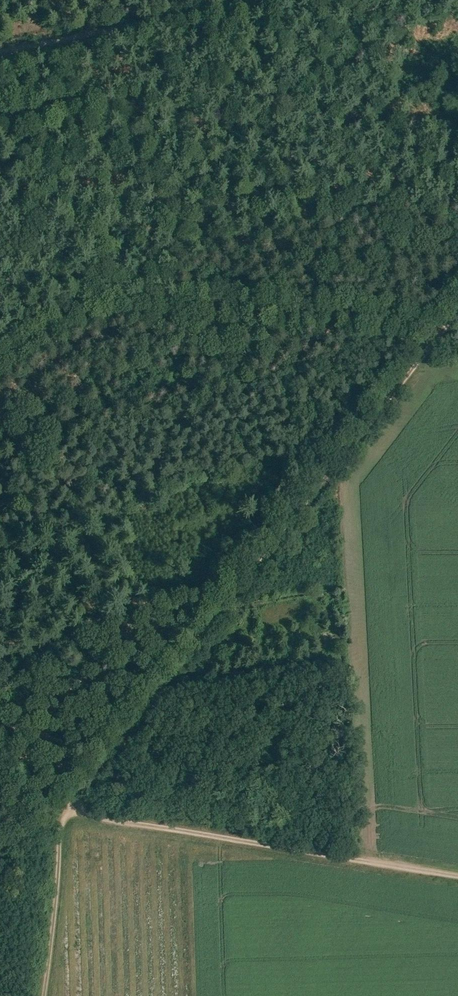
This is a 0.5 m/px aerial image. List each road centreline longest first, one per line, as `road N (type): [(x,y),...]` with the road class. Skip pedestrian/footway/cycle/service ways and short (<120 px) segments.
road 1 (track): [(457,312),(66,809)]
road 2 (track): [(66,809),(457,875)]
road 3 (track): [(457,312),(103,281)]
road 4 (track): [(40,995),(60,824)]

